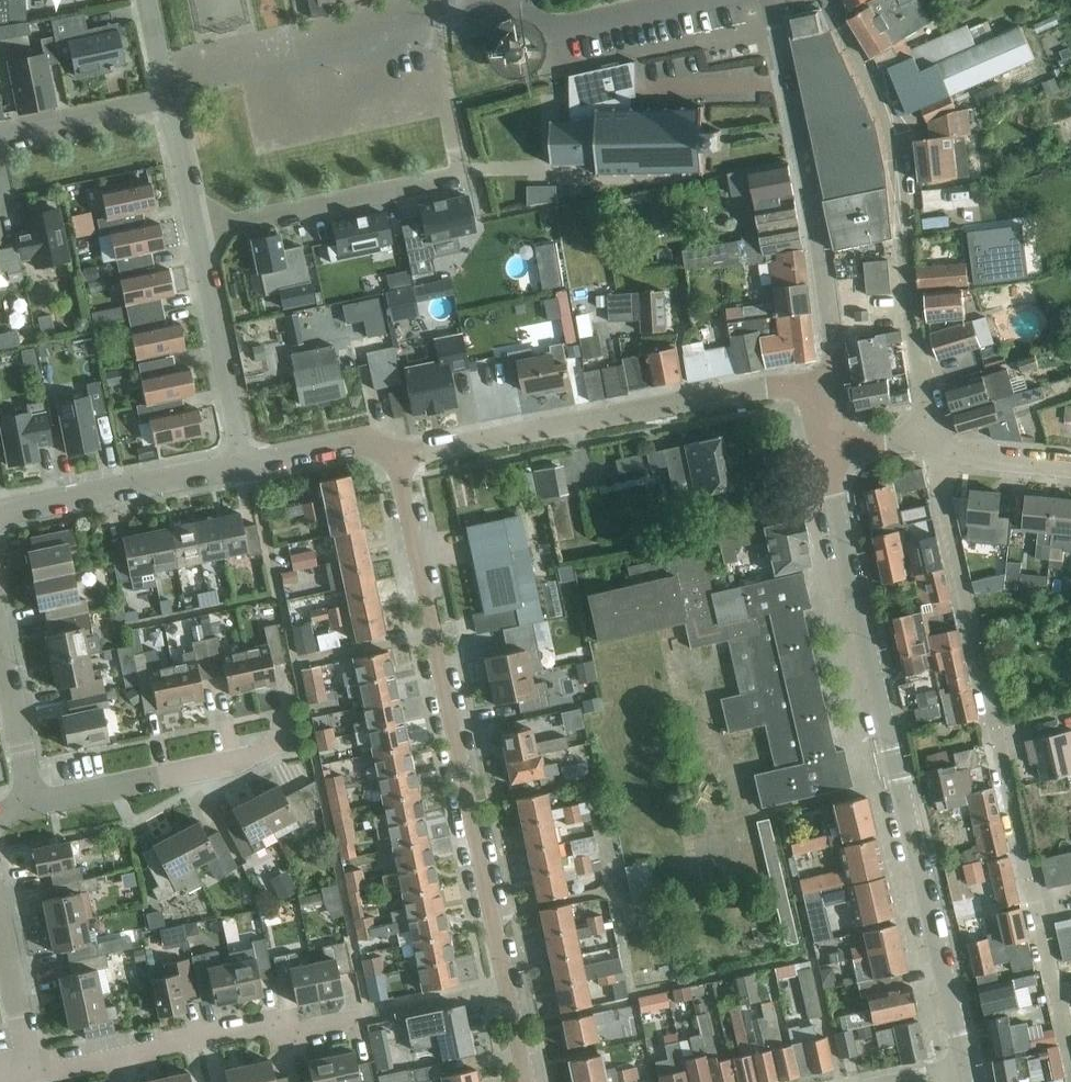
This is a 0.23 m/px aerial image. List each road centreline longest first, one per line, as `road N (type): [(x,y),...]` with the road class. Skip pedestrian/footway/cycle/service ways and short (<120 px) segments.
road 1 (residential): [(396,457),(522,1081)]
road 2 (residential): [(960,1072),(831,450)]
road 3 (residential): [(1070,1042),(932,448)]
road 4 (residential): [(932,448),(901,282),(902,185),(889,121),(825,0)]
road 5 (residential): [(396,457),(833,376)]
road 6 (residential): [(833,376),(763,0)]
road 7 (residential): [(31,1064),(251,1016),(295,1029),(390,1011)]
road 8 (residential): [(33,800),(289,747),(283,716)]
road 9 (residential): [(195,228),(464,172)]
road 10 (residential): [(0,510),(245,465)]
road 11 (residential): [(245,465),(195,228)]
road 12 (residential): [(455,14),(521,12),(544,23),(652,0)]
road 13 (residential): [(33,800),(0,633)]
road 14 (residential): [(0,135),(166,99)]
road 15 (residential): [(245,465),(360,442),(396,457)]
road 16 (residential): [(31,1064),(0,921)]
road 17 (residential): [(1070,467),(932,448)]
road 18 (residential): [(195,228),(166,99)]

